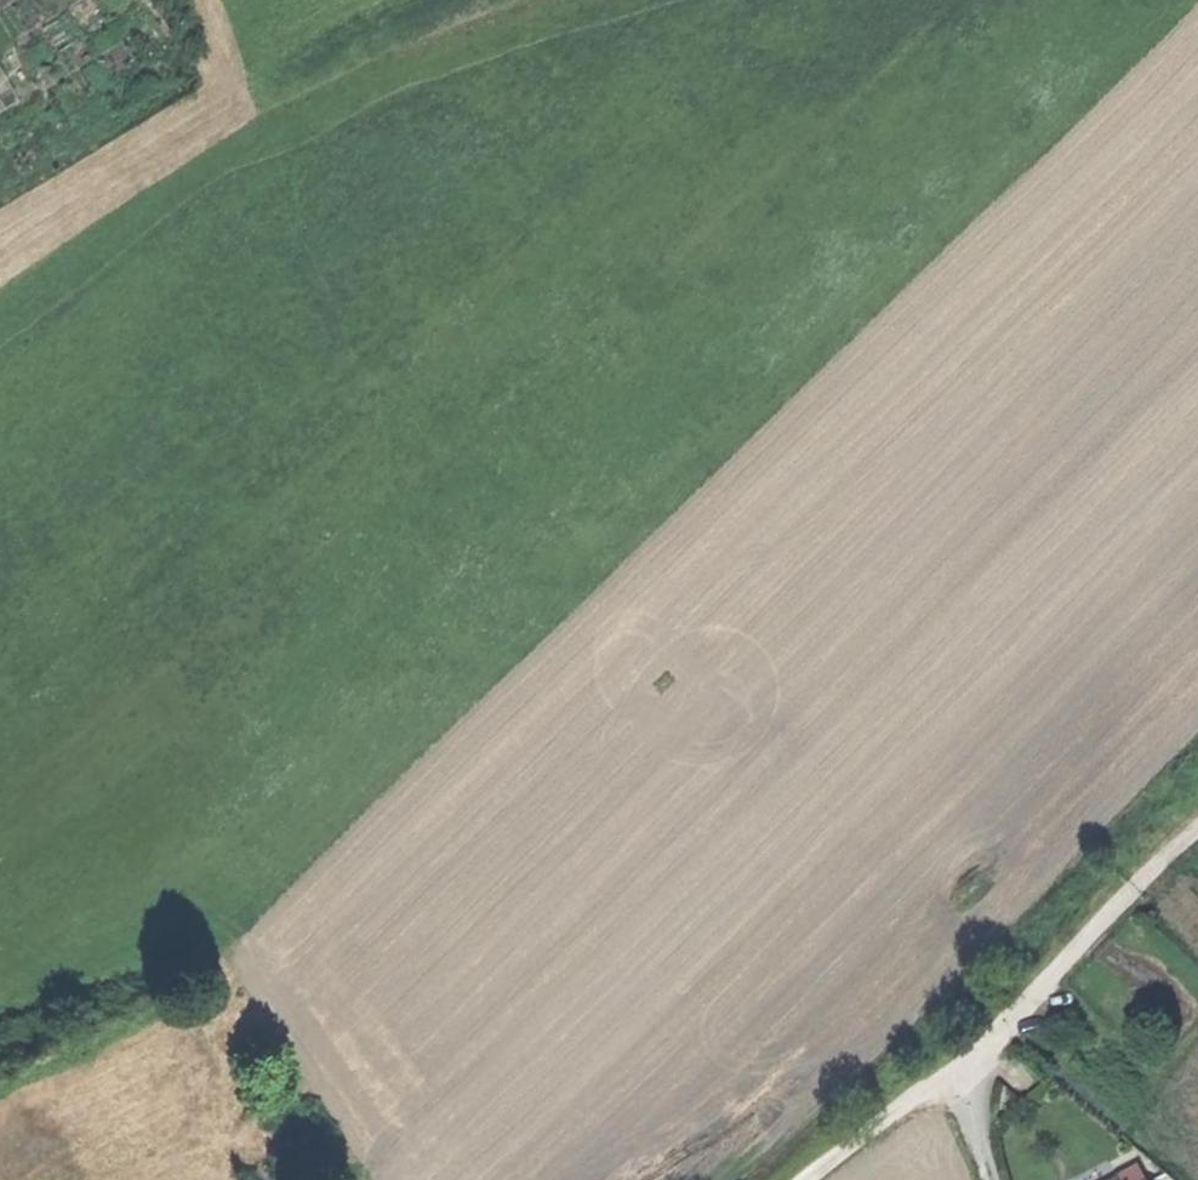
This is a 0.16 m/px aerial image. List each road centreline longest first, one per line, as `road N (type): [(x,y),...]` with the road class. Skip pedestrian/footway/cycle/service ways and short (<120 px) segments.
road 1 (track): [(1197,825),(951,1080),(909,1100),(806,1179)]

